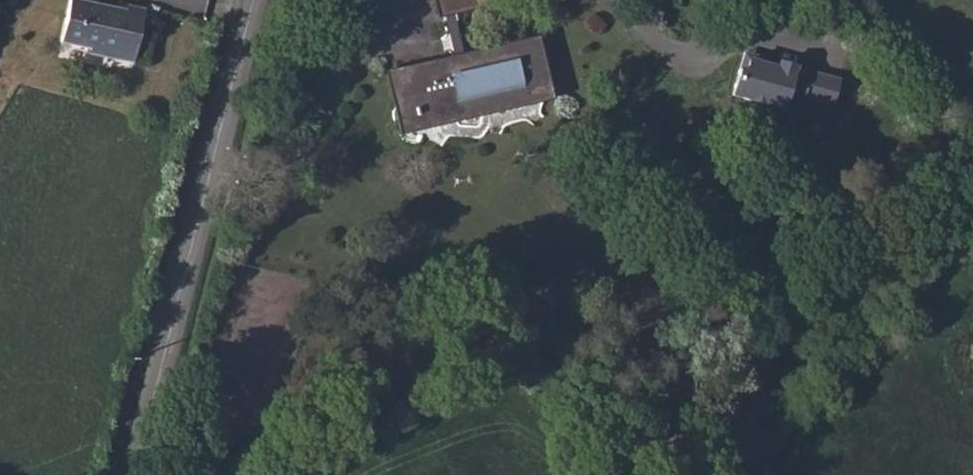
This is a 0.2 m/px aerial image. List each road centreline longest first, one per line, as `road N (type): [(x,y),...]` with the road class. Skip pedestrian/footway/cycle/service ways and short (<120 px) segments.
road 1 (tertiary): [(254,0),(136,474)]

